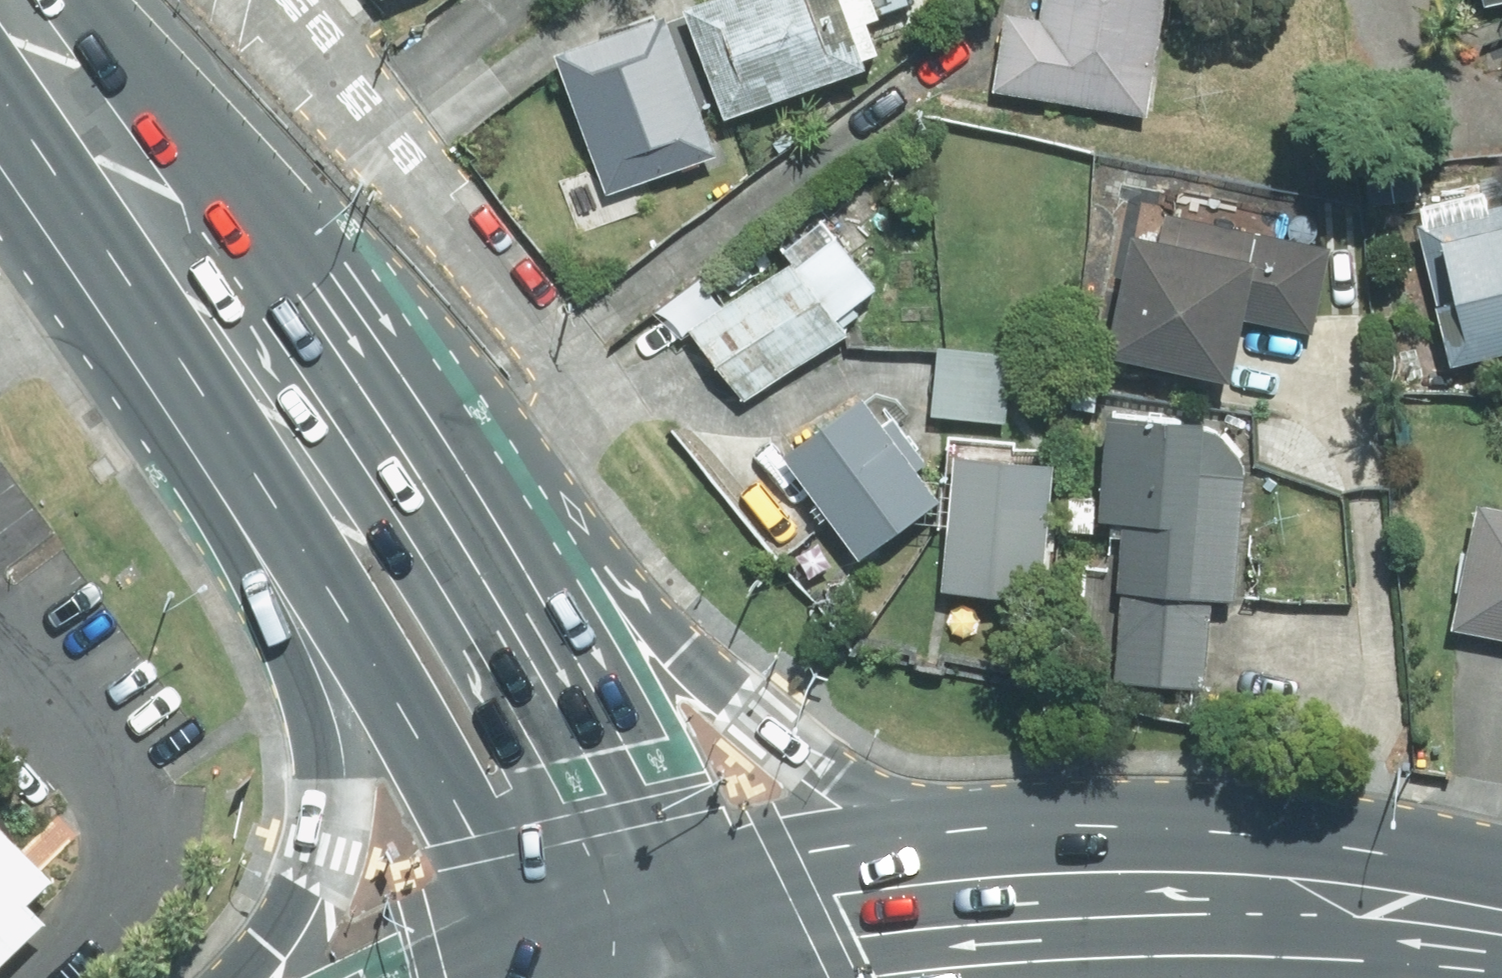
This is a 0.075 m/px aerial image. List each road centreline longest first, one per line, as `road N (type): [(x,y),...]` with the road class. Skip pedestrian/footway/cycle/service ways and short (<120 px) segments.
road 1 (secondary): [(560,977),(167,303)]
road 2 (secondary): [(444,471),(537,532),(677,652),(901,814),(1075,877)]
road 3 (primary): [(231,977),(287,914),(307,875),(319,850),(324,786),(287,641),(181,411),(167,303)]
road 4 (secondary): [(444,471),(711,924)]
road 5 (secondary): [(154,210),(284,287),(444,471)]
road 6 (secondary): [(711,924),(837,894),(1075,877)]
road 7 (secondary): [(1075,877),(1196,871),(1393,896)]
road 8 (secondary): [(154,210),(0,1)]
road 9 (primary): [(1393,896),(1202,977)]
road 10 (primary): [(569,977),(711,924)]

